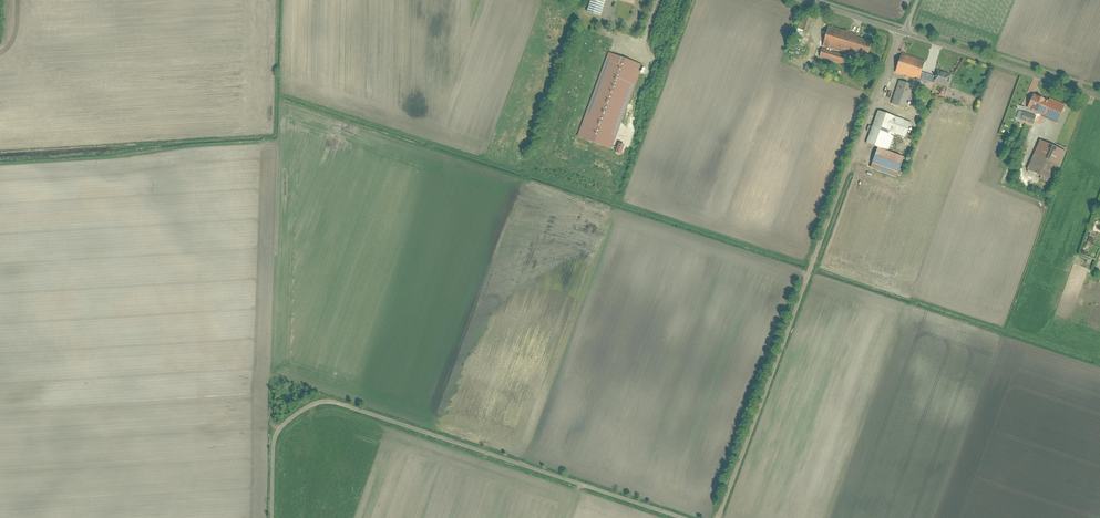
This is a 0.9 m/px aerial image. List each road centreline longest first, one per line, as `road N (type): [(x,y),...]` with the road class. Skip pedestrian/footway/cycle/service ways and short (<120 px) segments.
road 1 (unclassified): [(685,517),(327,397),(278,430),(271,517)]
road 2 (unclassified): [(898,31),(715,517)]
road 3 (tertiary): [(898,31),(1099,96)]

